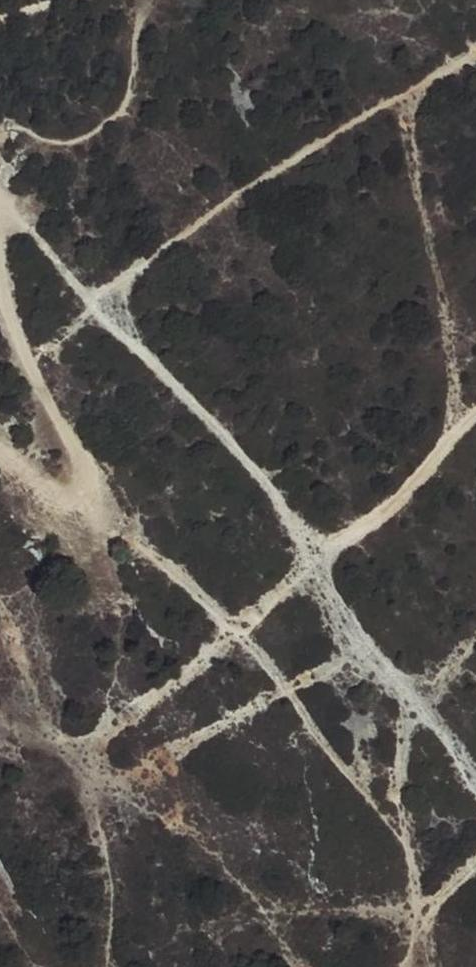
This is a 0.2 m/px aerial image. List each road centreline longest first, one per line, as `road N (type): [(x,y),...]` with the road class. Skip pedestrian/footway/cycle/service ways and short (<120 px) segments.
road 1 (track): [(0,215),(137,358),(235,444),(320,576),(475,786)]
road 2 (track): [(107,966),(90,744),(165,696),(231,622),(380,519),(446,439),(475,416)]
road 3 (track): [(0,441),(251,638),(432,885),(475,853)]
road 4 (track): [(30,357),(172,244),(371,109),(475,49)]
road 5 (track): [(0,264),(4,296),(40,379),(99,482),(103,522)]

